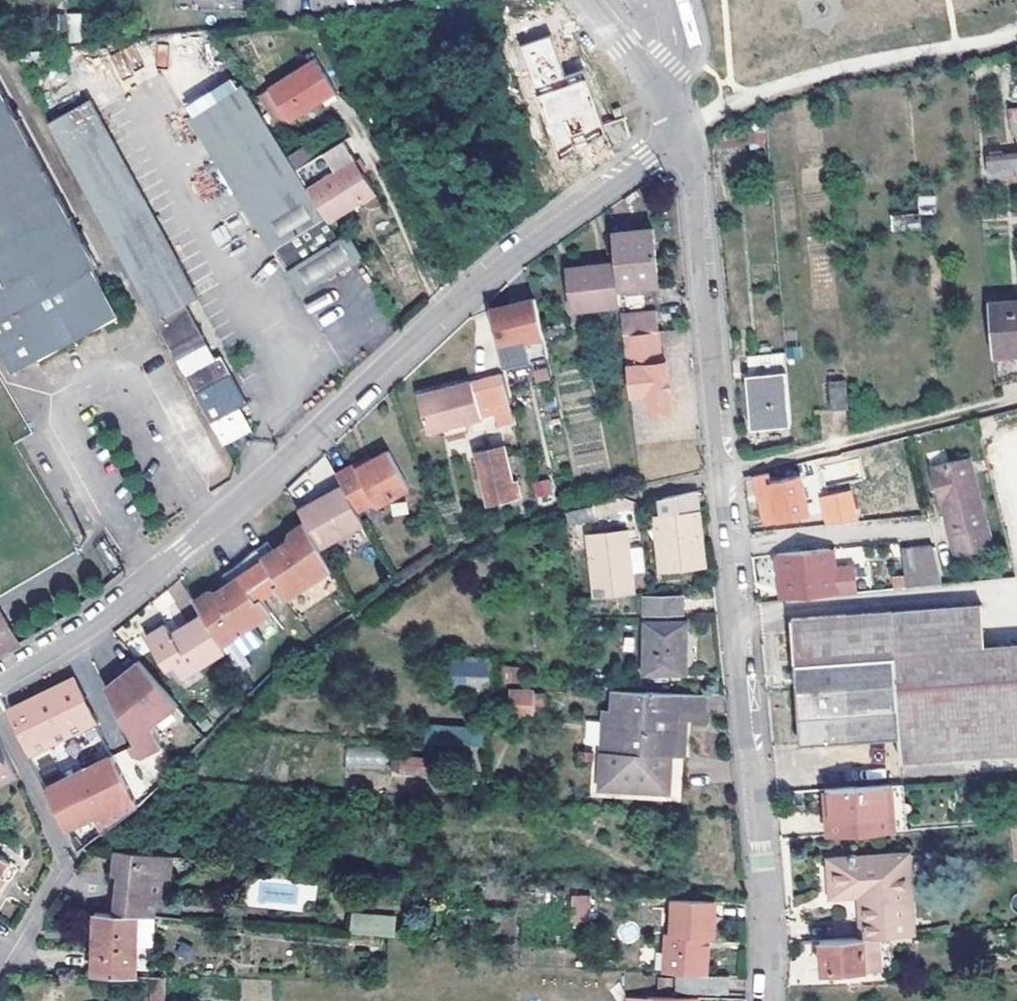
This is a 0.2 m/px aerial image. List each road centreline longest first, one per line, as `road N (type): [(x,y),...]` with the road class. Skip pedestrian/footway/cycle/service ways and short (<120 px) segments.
road 1 (residential): [(0,685),(99,626),(537,237),(685,137)]
road 2 (residential): [(685,137),(770,943),(767,1000)]
road 3 (residential): [(587,0),(650,76),(685,137)]

